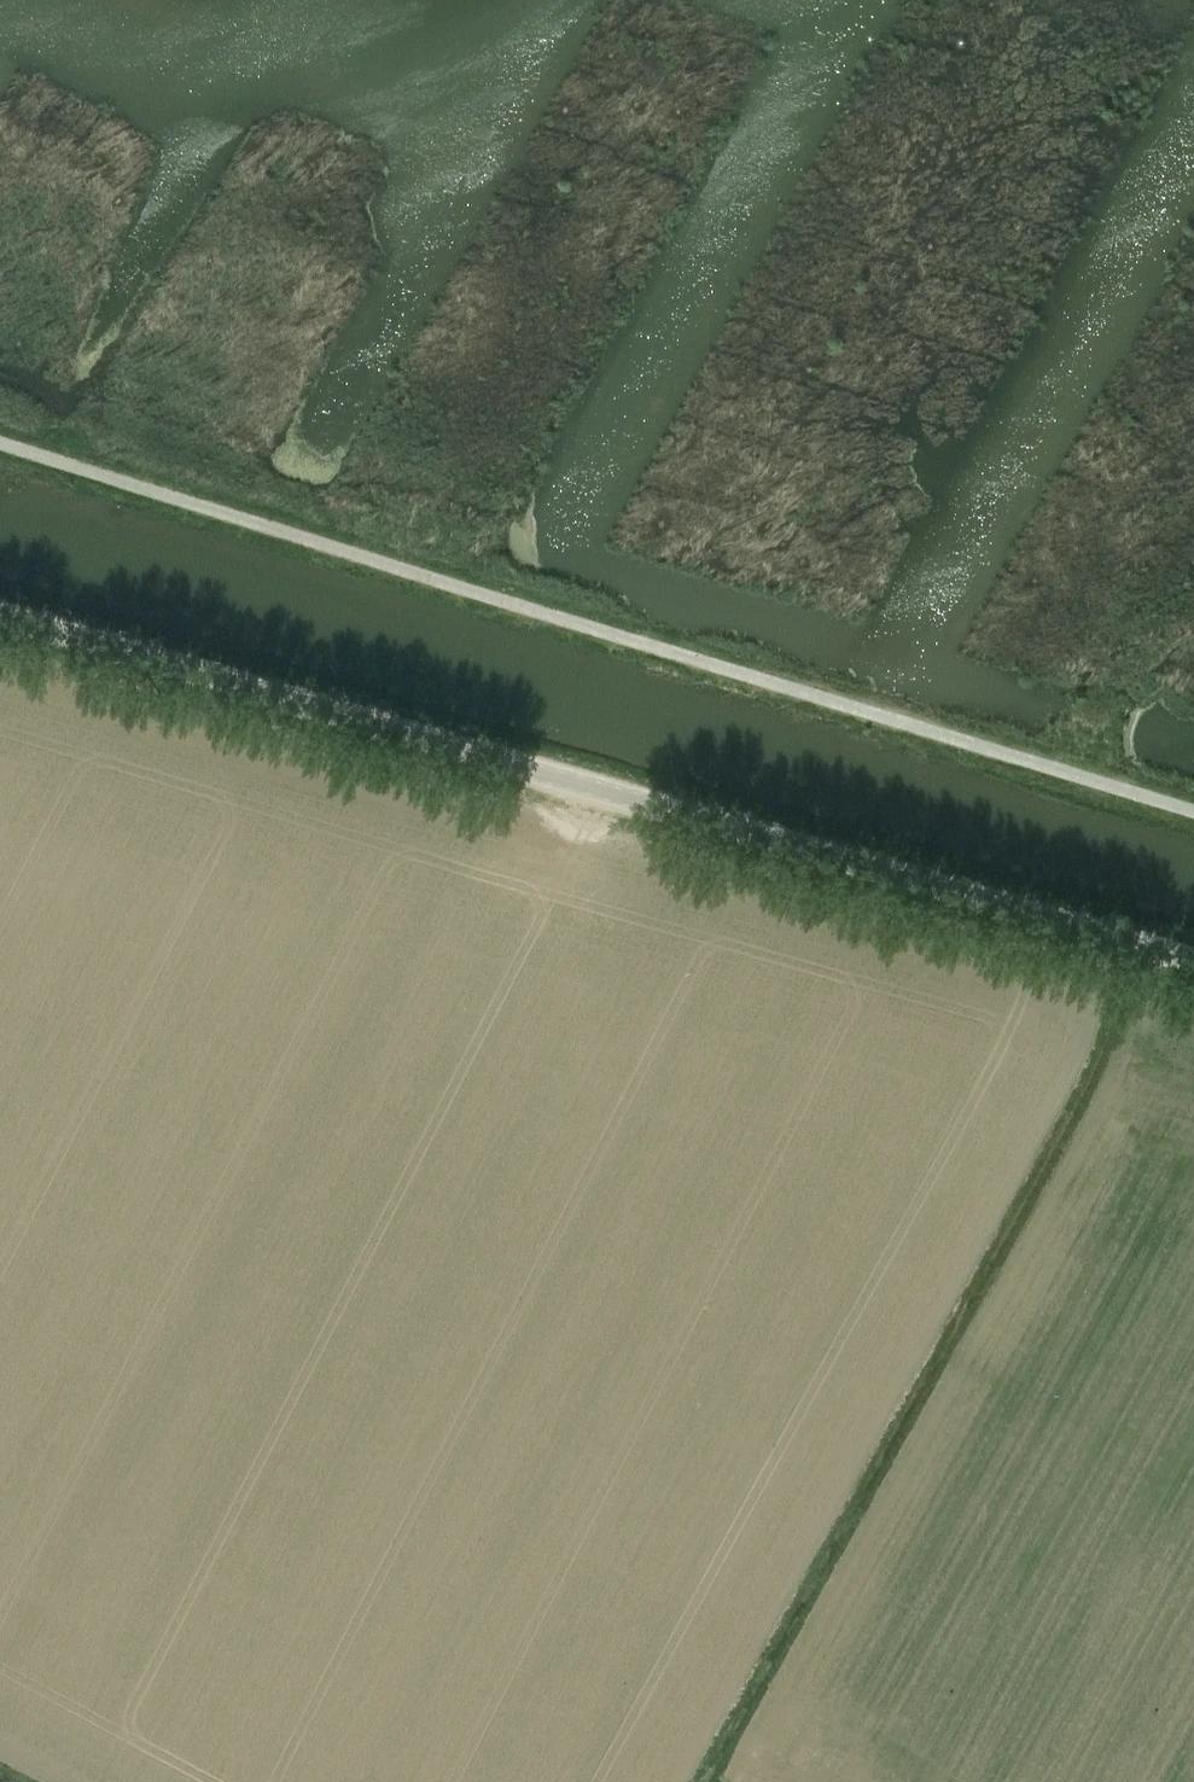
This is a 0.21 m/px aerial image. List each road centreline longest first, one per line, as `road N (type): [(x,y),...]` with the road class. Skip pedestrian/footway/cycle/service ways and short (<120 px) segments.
road 1 (tertiary): [(1193,960),(0,613)]

